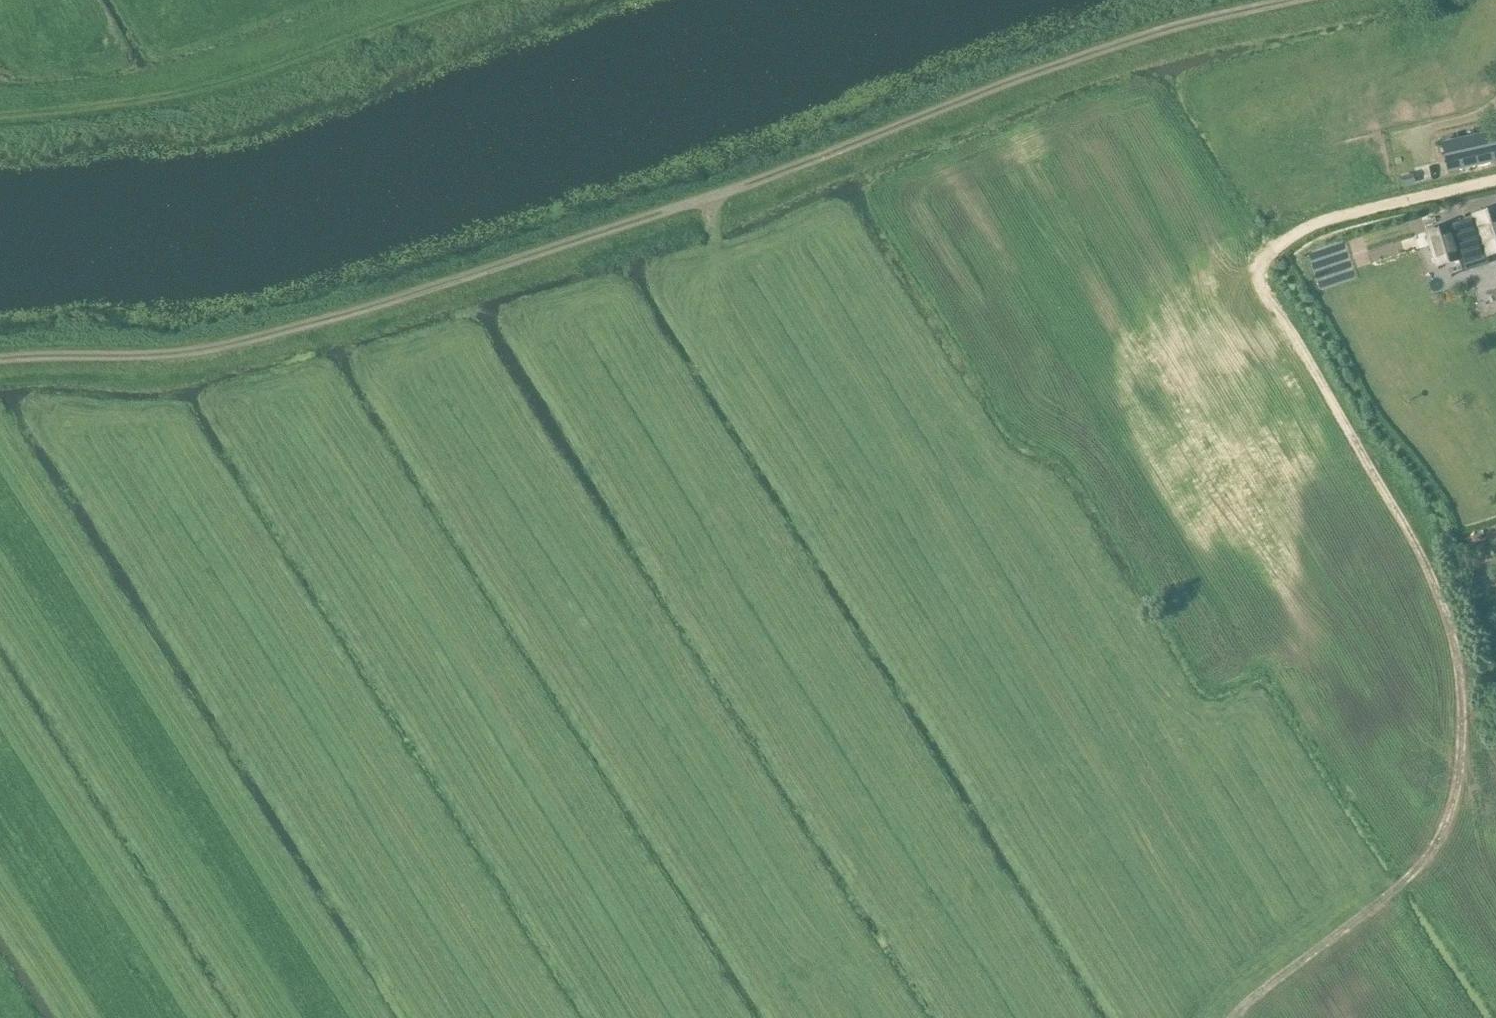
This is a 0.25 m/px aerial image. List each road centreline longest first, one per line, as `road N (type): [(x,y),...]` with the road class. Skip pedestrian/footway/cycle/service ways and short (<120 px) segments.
road 1 (track): [(1237,1017),(1404,887),(1450,834),(1466,745),(1467,656),(1431,571),(1261,285),(1262,261),(1296,231),(1353,208),(1495,180)]

